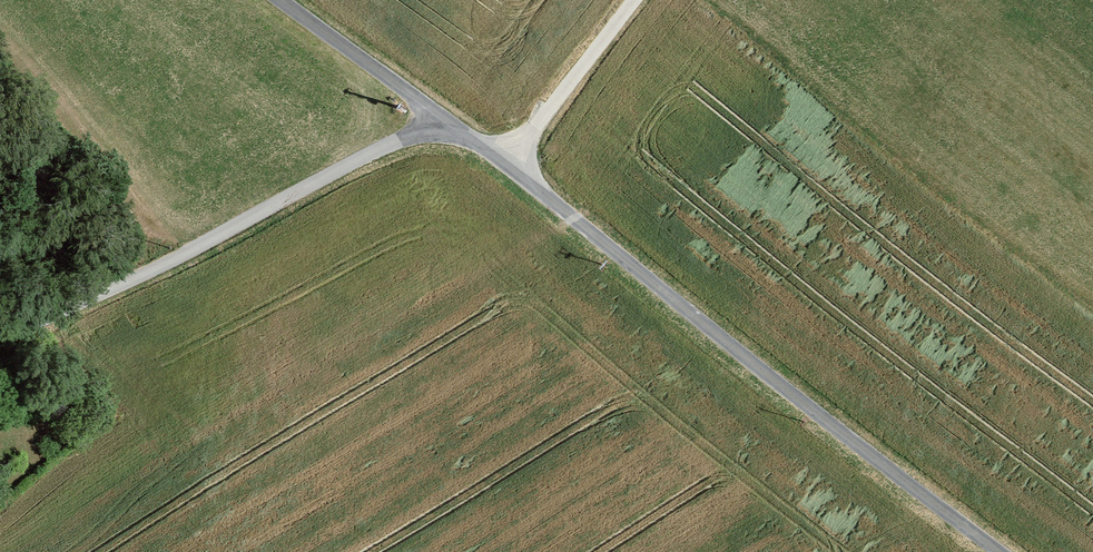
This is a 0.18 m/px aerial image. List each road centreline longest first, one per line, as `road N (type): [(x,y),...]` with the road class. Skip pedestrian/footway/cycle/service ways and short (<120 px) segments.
road 1 (residential): [(1002,551),(511,163),(446,121),(0,340)]
road 2 (track): [(638,0),(511,163)]
road 3 (track): [(279,0),(446,121)]

